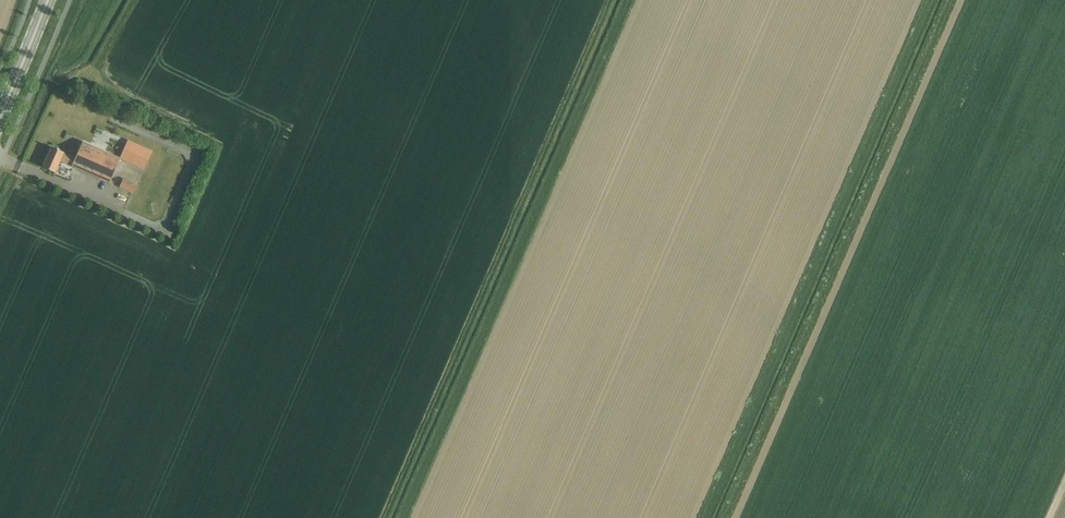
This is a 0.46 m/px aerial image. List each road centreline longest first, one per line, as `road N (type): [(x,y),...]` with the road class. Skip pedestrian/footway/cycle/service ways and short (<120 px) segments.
road 1 (secondary): [(0,118),(48,0)]

